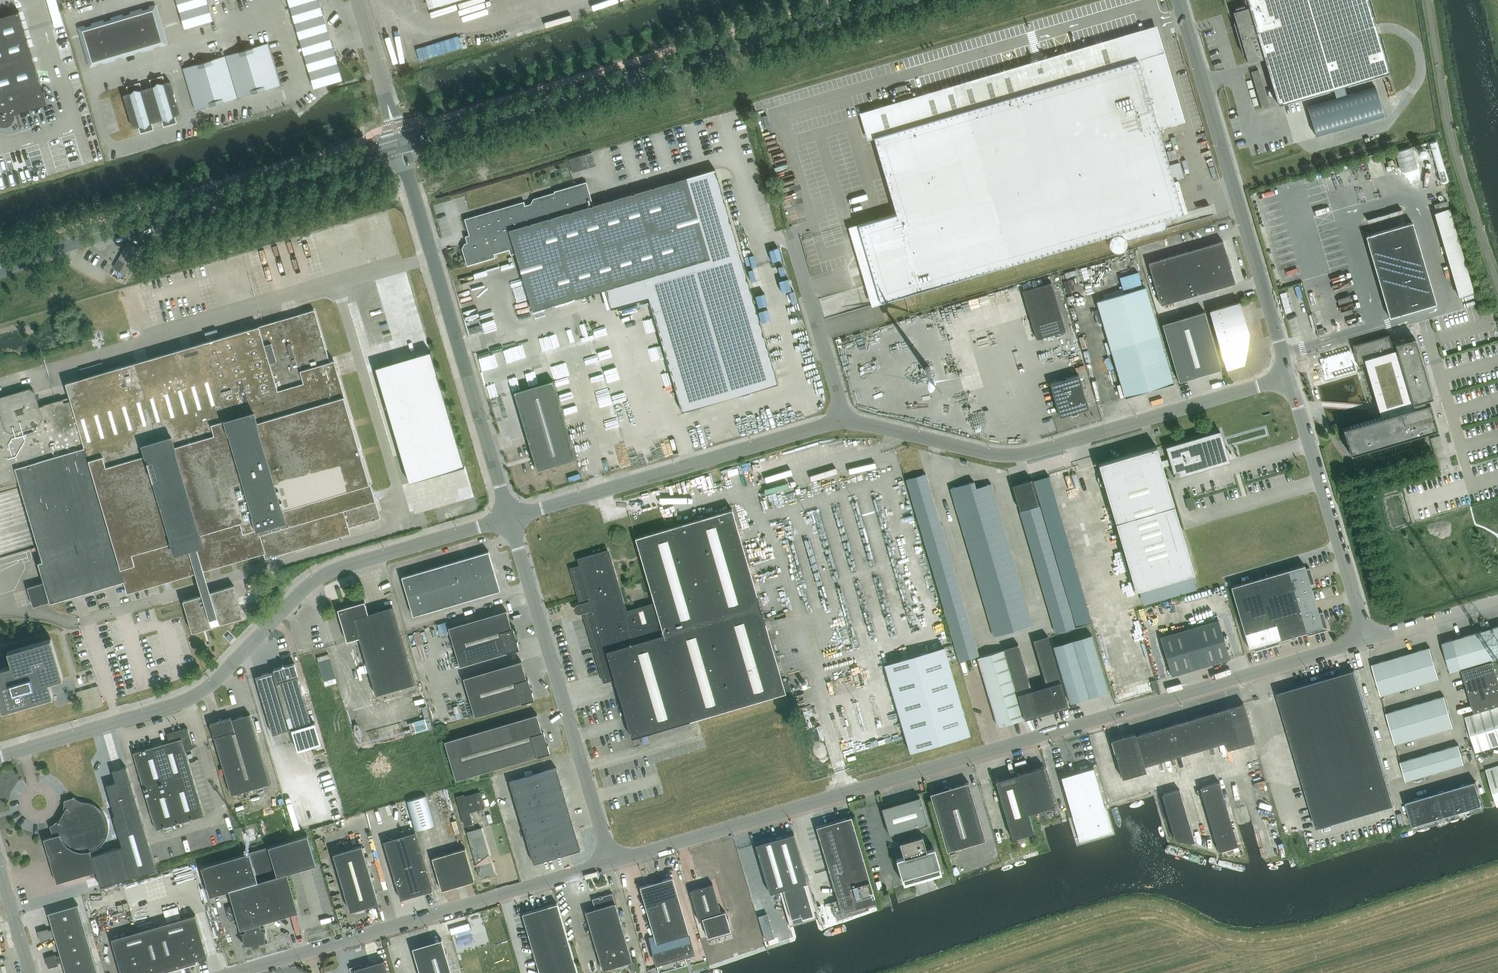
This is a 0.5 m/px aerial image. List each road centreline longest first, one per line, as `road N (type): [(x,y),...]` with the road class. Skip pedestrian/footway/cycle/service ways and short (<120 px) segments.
road 1 (unclassified): [(611,862),(1367,639)]
road 2 (unclassified): [(0,756),(187,699),(332,571),(509,518)]
road 3 (tertiary): [(400,146),(896,0)]
road 4 (unclassified): [(845,419),(1017,455),(1289,377)]
road 5 (tertiary): [(0,268),(400,146)]
road 6 (unclassified): [(233,972),(611,862)]
road 7 (unclassified): [(1289,377),(1179,0)]
road 8 (unclassified): [(509,518),(400,146)]
road 9 (unclassified): [(611,862),(509,518)]
road 10 (unclassified): [(509,518),(845,419)]
road 11 (unclassified): [(1367,639),(1289,377)]
road 12 (unclassified): [(845,419),(790,232)]
road 13 (unclassified): [(400,146),(357,0)]
road 14 (unclassified): [(1367,639),(1497,601)]

